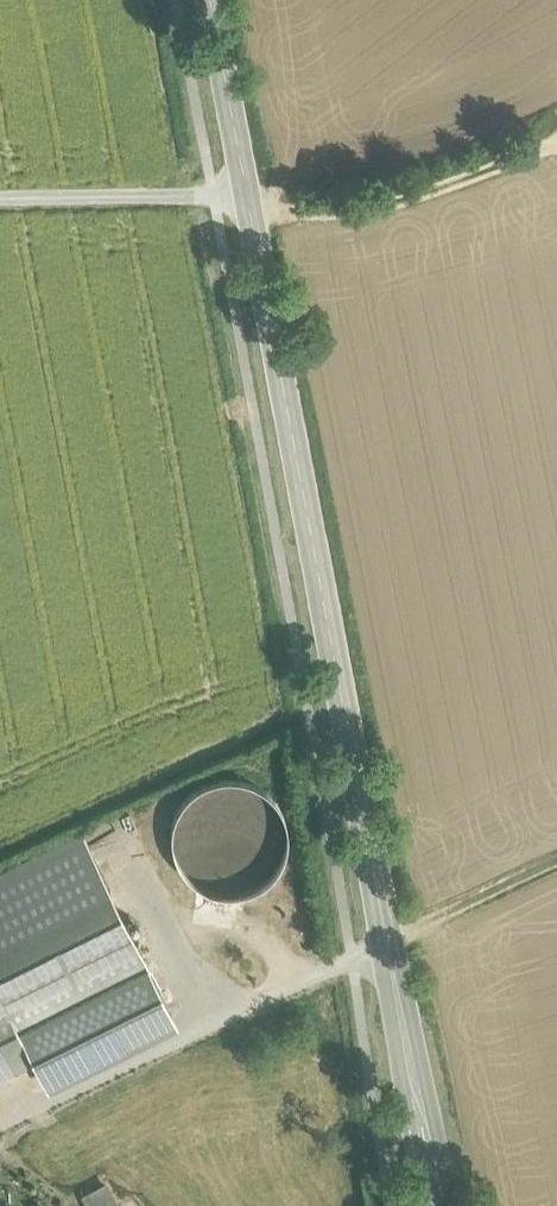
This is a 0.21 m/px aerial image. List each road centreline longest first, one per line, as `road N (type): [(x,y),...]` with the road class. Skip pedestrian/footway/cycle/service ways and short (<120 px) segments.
road 1 (secondary): [(444,1205),(385,935),(208,0)]
road 2 (track): [(385,935),(0,1120)]
road 3 (track): [(244,192),(0,196)]

